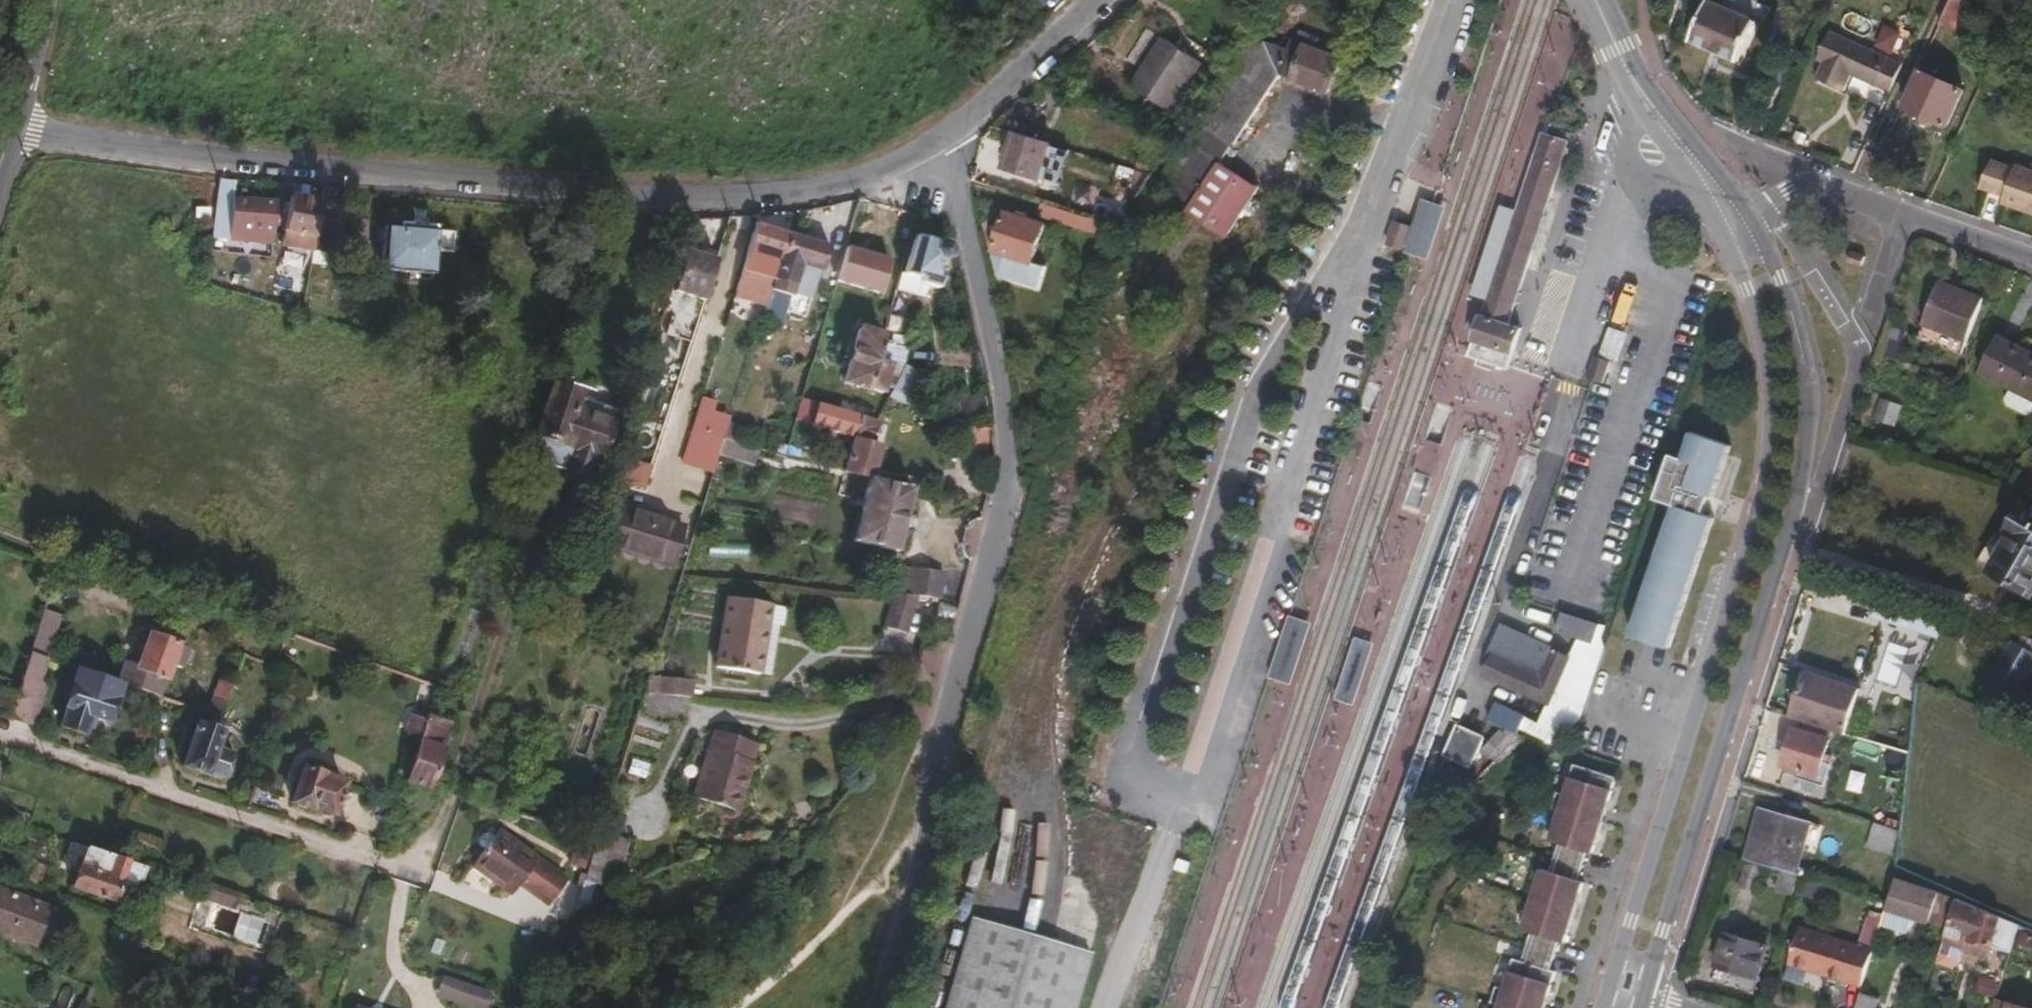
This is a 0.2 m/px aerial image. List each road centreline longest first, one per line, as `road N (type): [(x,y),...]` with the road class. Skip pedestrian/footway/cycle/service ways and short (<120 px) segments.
road 1 (unclassified): [(17,126),(732,200),(803,193),(925,146)]
road 2 (unclassified): [(880,1007),(1007,490),(1004,420),(946,183),(925,146)]
road 3 (residential): [(1643,995),(1787,535),(1807,441),(1811,394),(1781,277),(1733,225)]
road 4 (residential): [(1733,225),(1766,365),(1763,482),(1608,986)]
road 5 (residential): [(1733,225),(1649,105),(1596,0)]
road 6 (unclassified): [(925,146),(990,104),(1107,0)]
road 7 (residential): [(1907,217),(1808,187),(1733,225)]
road 8 (residential): [(1907,217),(2031,257)]
road 9 (secondary): [(17,126),(48,0)]

